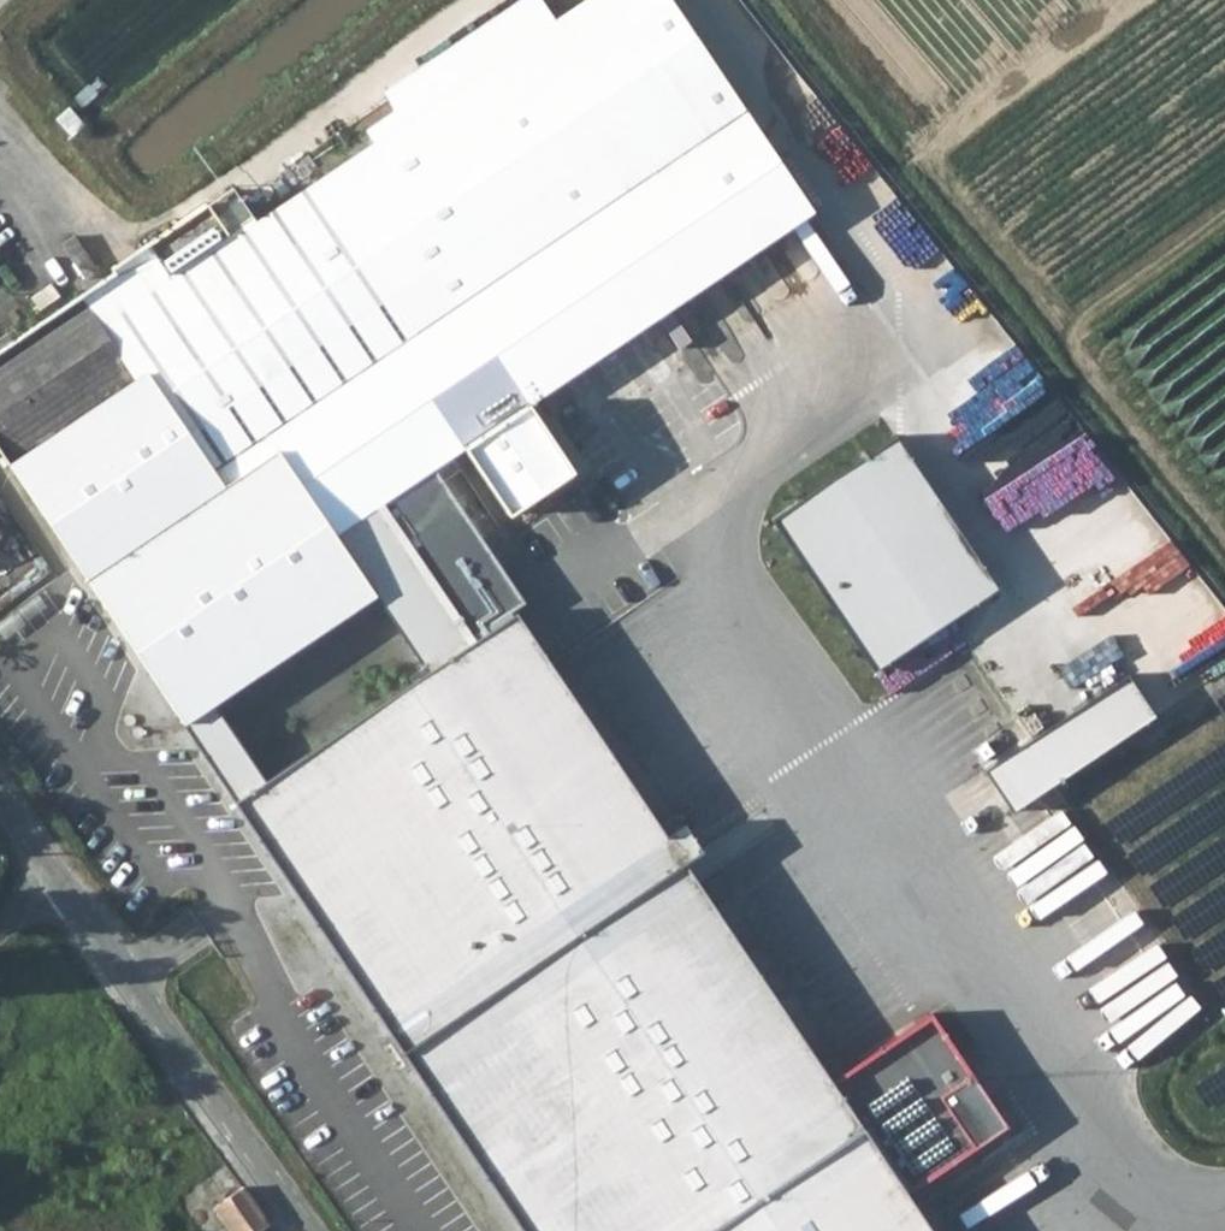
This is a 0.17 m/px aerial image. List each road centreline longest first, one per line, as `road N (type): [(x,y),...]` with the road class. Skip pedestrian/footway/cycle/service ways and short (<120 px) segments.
road 1 (track): [(1224,551),(1070,346),(1080,324),(1224,213)]
road 2 (unclassified): [(42,866),(307,1227)]

